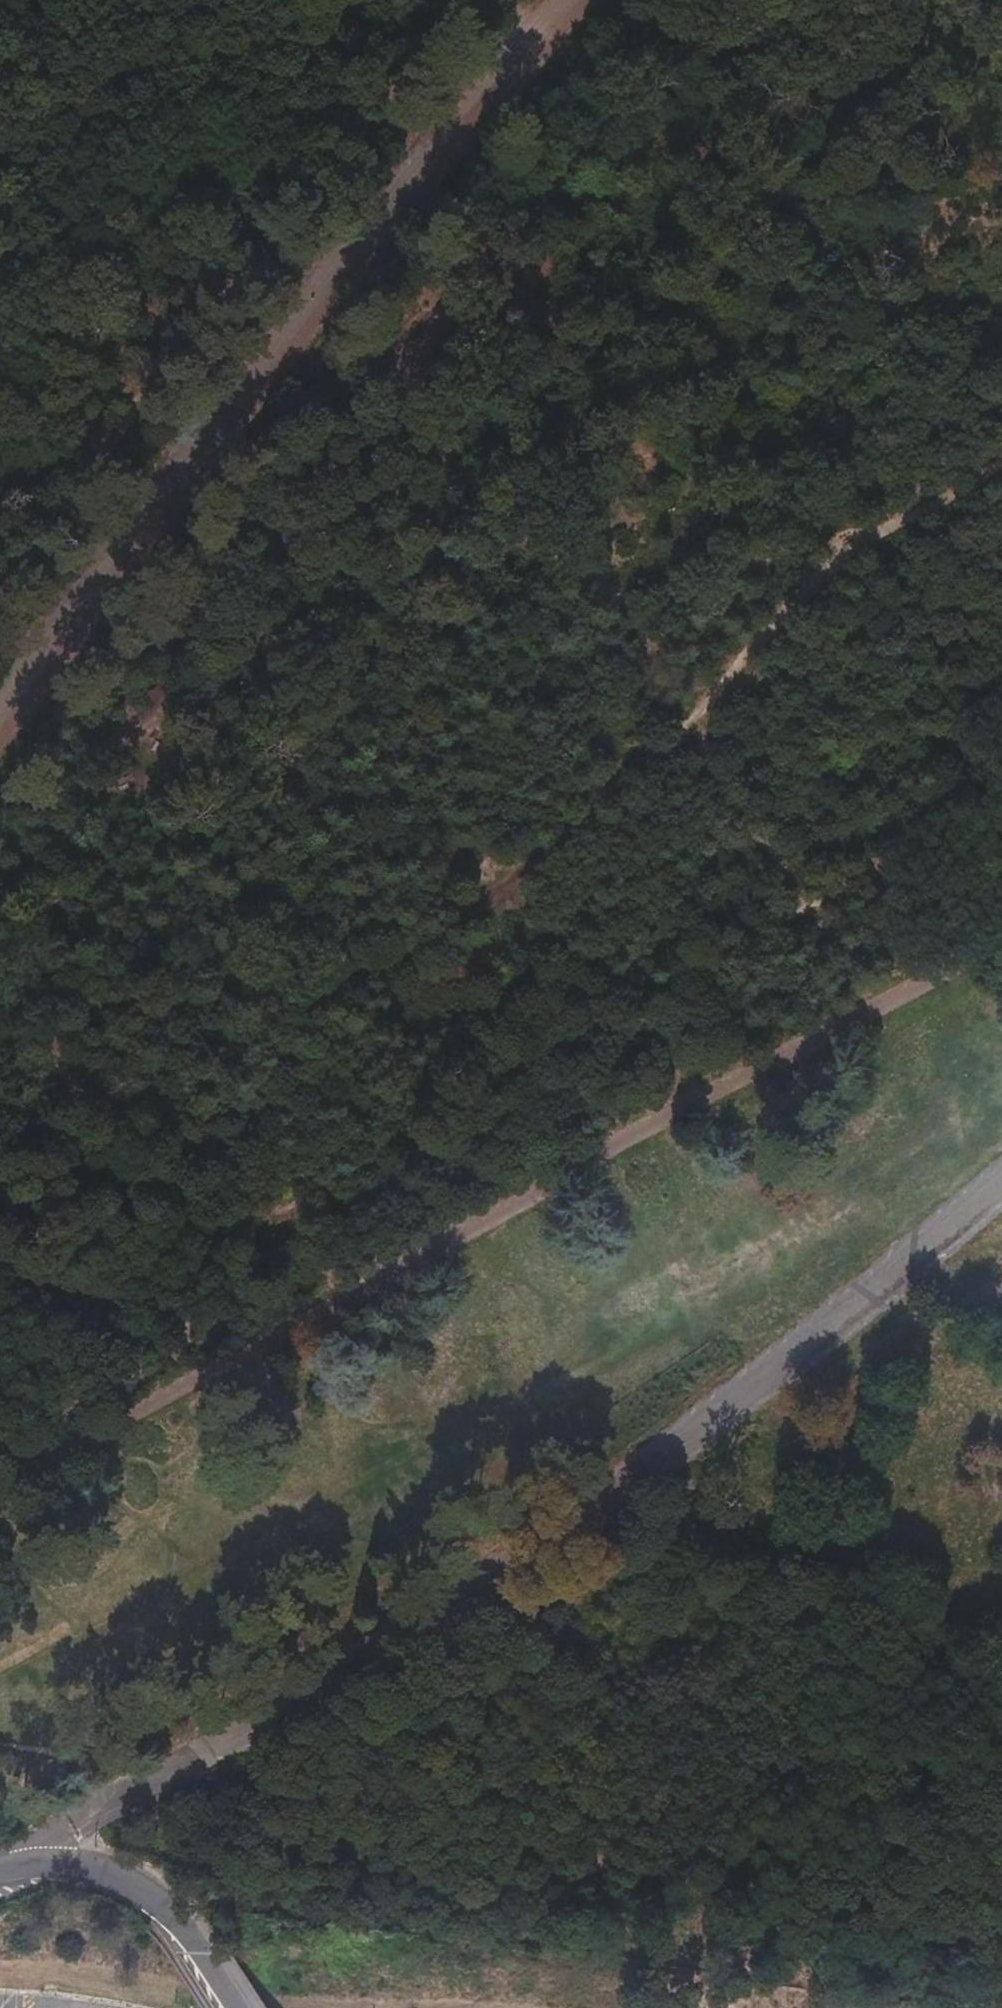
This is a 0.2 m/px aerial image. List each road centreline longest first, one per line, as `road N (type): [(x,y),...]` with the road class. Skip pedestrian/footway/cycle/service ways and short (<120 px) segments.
road 1 (track): [(0,1479),(1001,933)]
road 2 (secondary): [(236,2007),(200,1952),(133,1882),(75,1864),(21,1861)]

